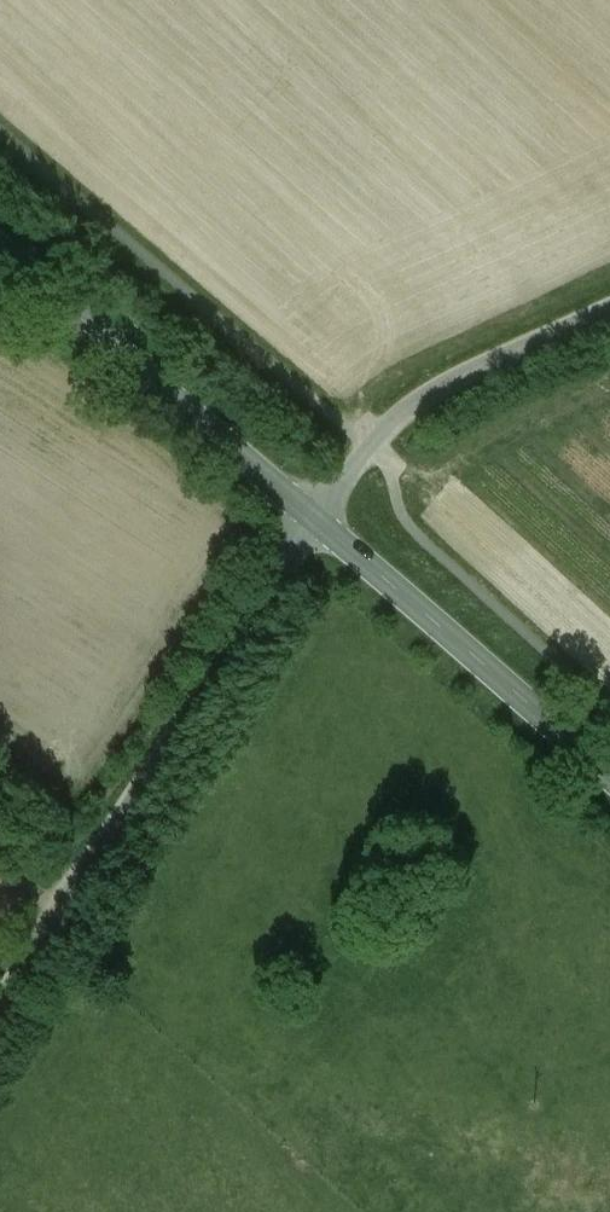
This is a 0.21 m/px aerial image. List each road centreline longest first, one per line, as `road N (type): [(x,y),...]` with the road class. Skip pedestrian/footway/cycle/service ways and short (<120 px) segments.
road 1 (unclassified): [(0,998),(315,518)]
road 2 (secondary): [(0,249),(315,518)]
road 3 (secondary): [(315,518),(609,776)]
road 4 (unclassified): [(609,309),(452,381),(403,412),(315,518)]

